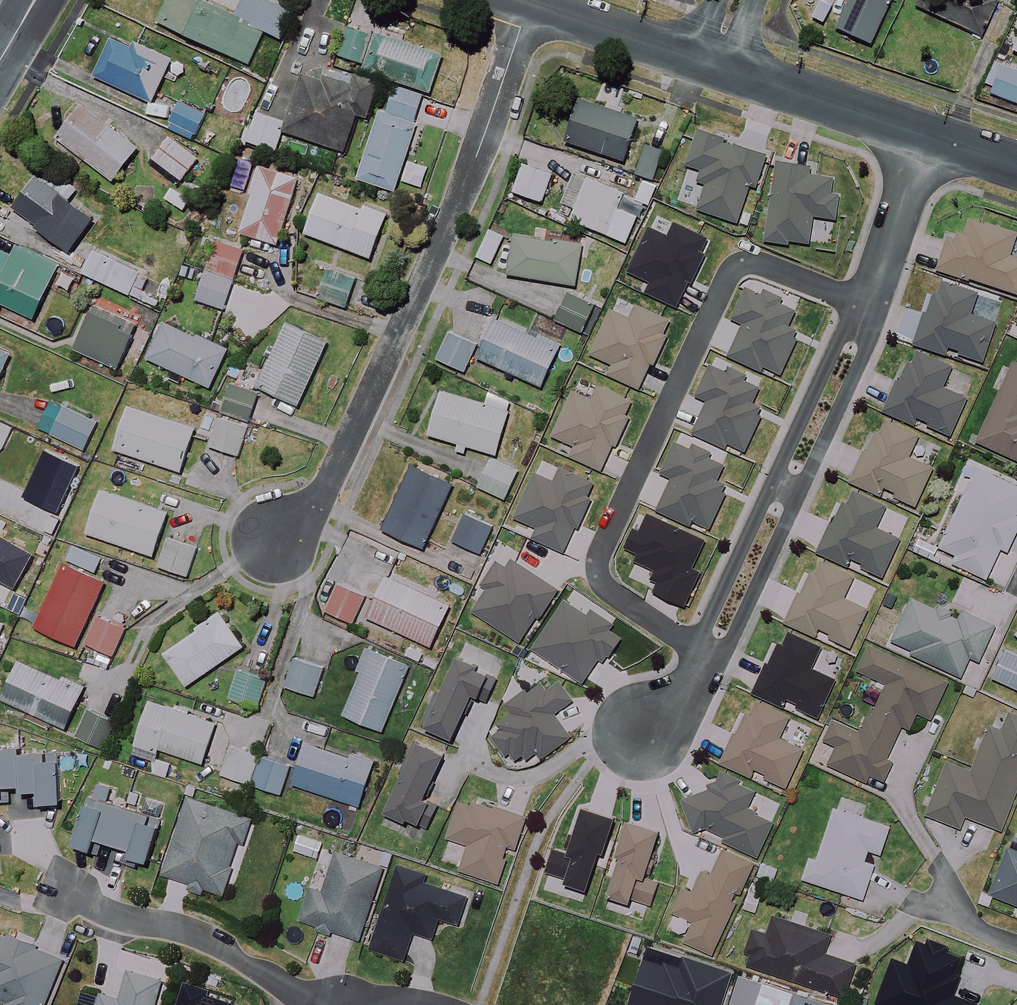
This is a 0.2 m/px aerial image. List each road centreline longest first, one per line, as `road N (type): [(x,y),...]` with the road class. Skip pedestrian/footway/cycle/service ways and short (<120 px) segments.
road 1 (residential): [(868,312),(761,266),(744,268),(721,287),(600,554),(599,574),(619,596),(707,654)]
road 2 (residential): [(532,0),(450,228),(315,511),(273,539)]
road 3 (residential): [(103,909),(195,934),(315,991)]
road 4 (unclassified): [(711,61),(928,130)]
road 5 (residential): [(868,312),(865,343),(797,493)]
road 6 (residential): [(775,482),(843,336),(868,312)]
road 7 (residential): [(928,130),(868,312)]
road 8 (residential): [(797,493),(730,643),(707,654)]
road 9 (unclassified): [(533,0),(711,61)]
road 10 (residential): [(707,654),(707,628),(775,482)]

